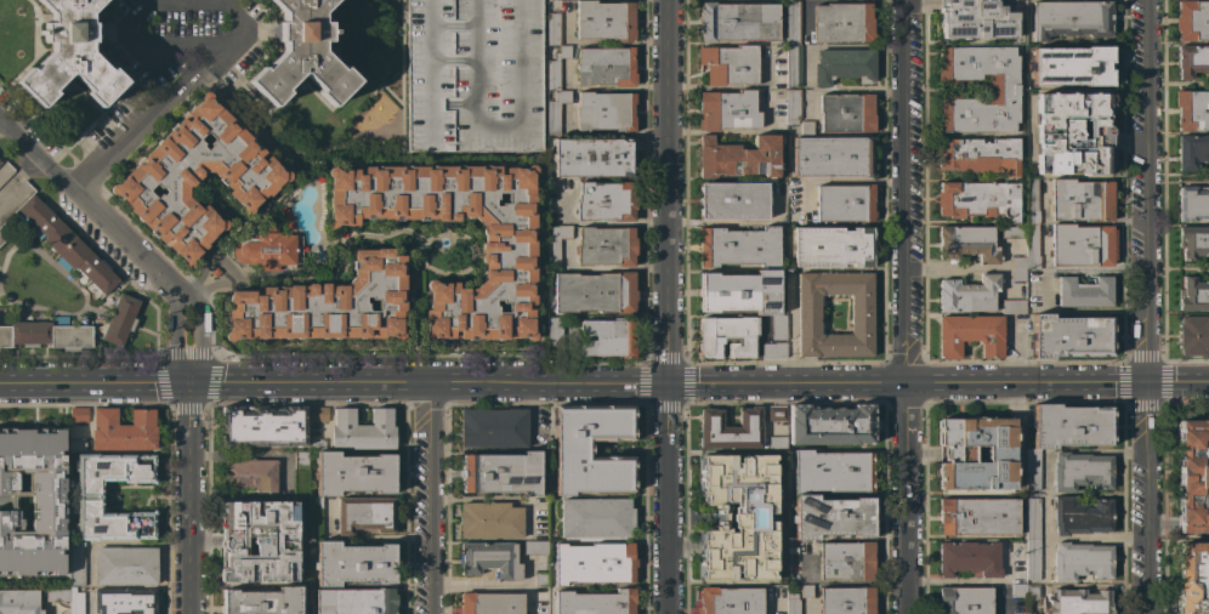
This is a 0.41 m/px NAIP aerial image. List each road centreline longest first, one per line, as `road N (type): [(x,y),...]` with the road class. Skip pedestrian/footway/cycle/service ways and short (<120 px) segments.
road 1 (tertiary): [(665,0),(666,385)]
road 2 (residential): [(897,0),(893,383)]
road 3 (residential): [(1147,381),(1146,0)]
road 4 (tertiary): [(903,383),(1208,382)]
road 5 (residential): [(70,192),(238,30),(222,0)]
road 6 (residential): [(0,121),(186,296)]
road 7 (tertiary): [(187,386),(431,387)]
road 8 (tertiary): [(666,385),(903,383)]
road 9 (residential): [(1147,613),(1147,381)]
road 10 (residential): [(903,383),(903,613)]
road 11 (residential): [(666,385),(667,613)]
road 12 (residential): [(187,386),(188,613)]
road 13 (residential): [(429,613),(431,387)]
road 14 (tertiary): [(0,388),(187,386)]
road 15 (residential): [(152,0),(121,29),(142,49),(220,50)]

